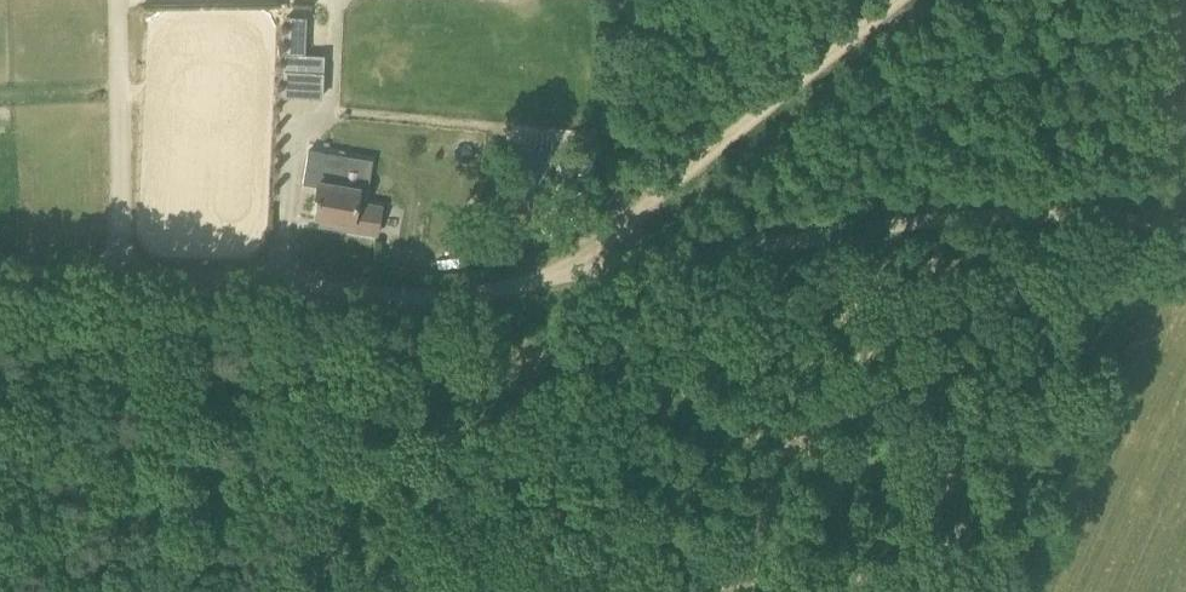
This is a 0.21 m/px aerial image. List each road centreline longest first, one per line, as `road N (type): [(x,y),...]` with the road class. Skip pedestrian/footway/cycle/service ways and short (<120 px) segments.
road 1 (track): [(613,265),(986,213),(1185,227)]
road 2 (track): [(0,273),(276,281),(418,302)]
road 3 (track): [(613,265),(626,217),(893,0)]
road 4 (track): [(418,302),(400,343),(268,472),(196,564),(157,591)]
road 5 (track): [(418,302),(613,265)]

